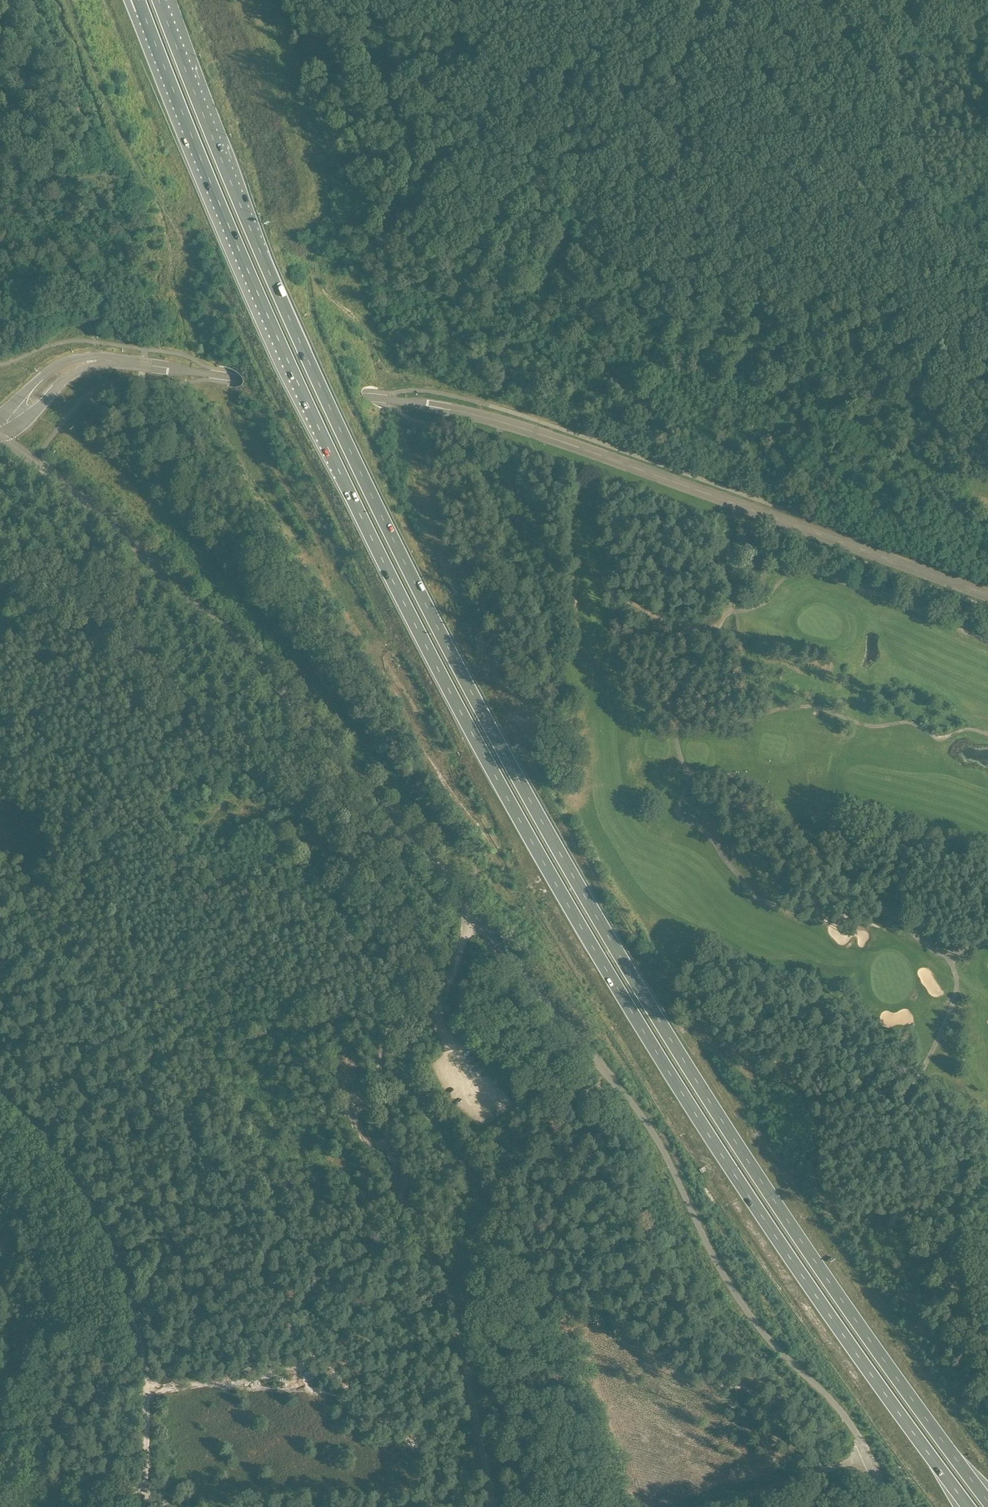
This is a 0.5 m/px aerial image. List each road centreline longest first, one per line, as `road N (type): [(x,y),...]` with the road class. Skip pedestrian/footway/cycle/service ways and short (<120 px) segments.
road 1 (trunk): [(987,1502),(724,1125),(528,797),(343,432),(160,3)]
road 2 (trunk): [(143,10),(287,361),(390,577),(529,839),(772,1231),(968,1506)]
road 3 (unclassified): [(888,1506),(843,1412),(758,1327),(730,1287),(658,1141),(622,1088),(315,729),(127,540),(0,434)]
road 4 (unclassified): [(987,597),(515,428),(434,408),(127,362)]
road 5 (track): [(399,1019),(382,1043),(380,1074),(402,1199),(449,1298),(478,1429)]
road 6 (track): [(125,1287),(103,1225),(37,1130),(0,1096)]
road 7 (track): [(701,1506),(867,1455)]
road 8 (unclassified): [(0,427),(67,370),(127,362)]

